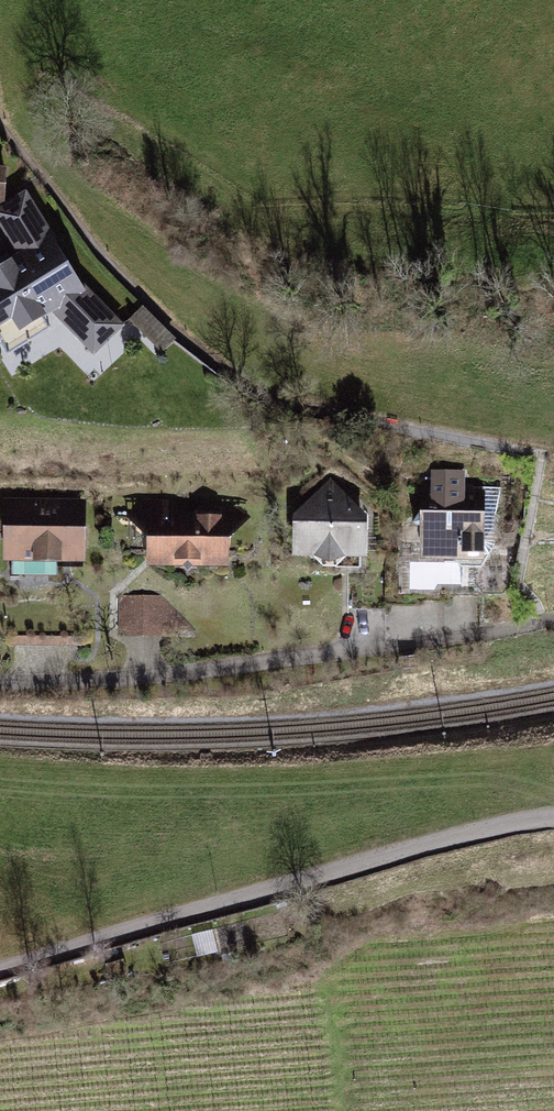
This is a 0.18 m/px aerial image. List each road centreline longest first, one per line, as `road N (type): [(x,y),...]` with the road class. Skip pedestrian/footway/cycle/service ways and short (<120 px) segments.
road 1 (residential): [(0,969),(431,844),(553,817)]
road 2 (residential): [(0,681),(172,675),(553,620)]

